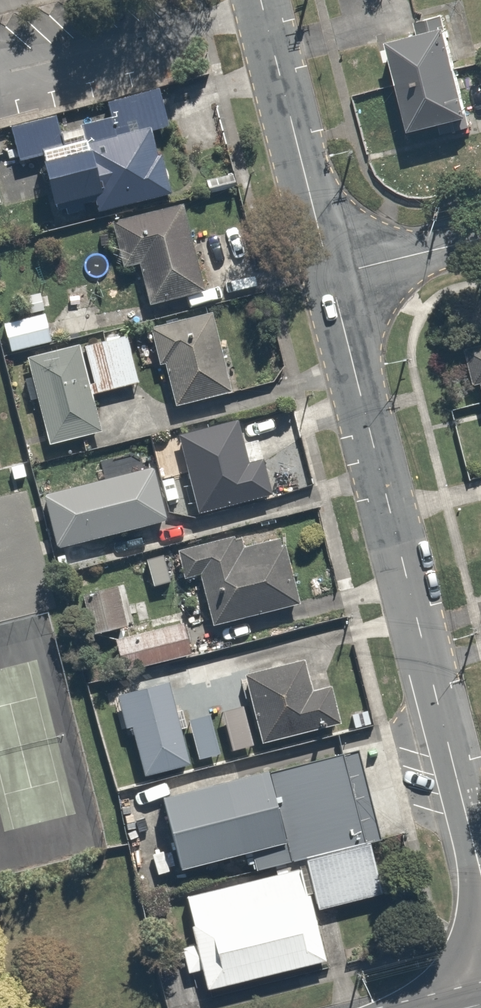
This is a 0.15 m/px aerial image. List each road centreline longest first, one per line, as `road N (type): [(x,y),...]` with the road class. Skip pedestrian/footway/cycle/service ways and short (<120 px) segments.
road 1 (residential): [(480,871),(330,275)]
road 2 (residential): [(330,275),(260,0)]
road 3 (residential): [(330,275),(480,237)]

